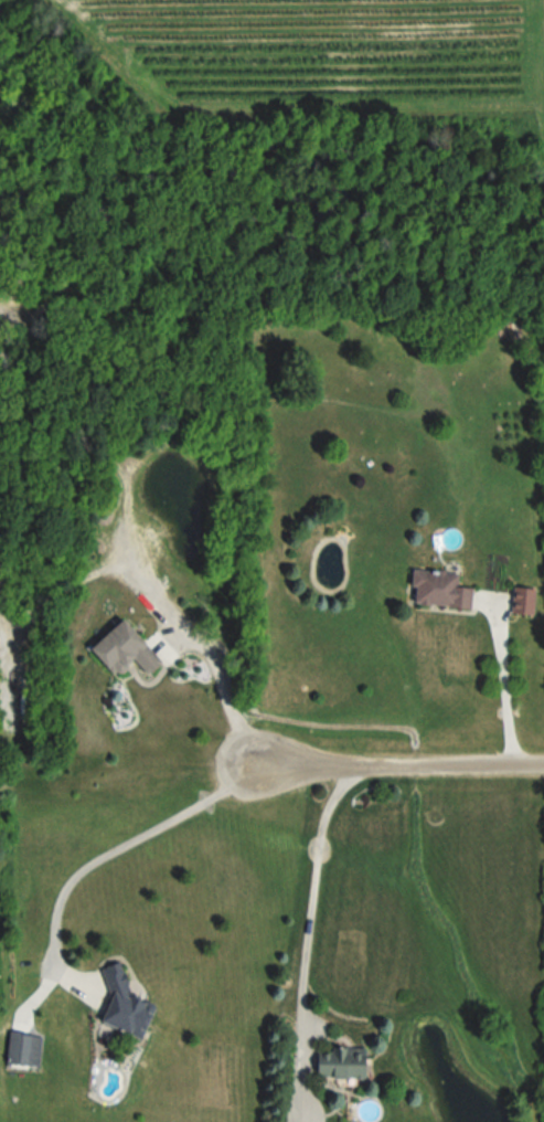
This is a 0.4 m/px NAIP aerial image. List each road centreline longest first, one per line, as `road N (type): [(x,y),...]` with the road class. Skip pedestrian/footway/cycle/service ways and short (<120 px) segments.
road 1 (residential): [(543,764),(265,763)]

